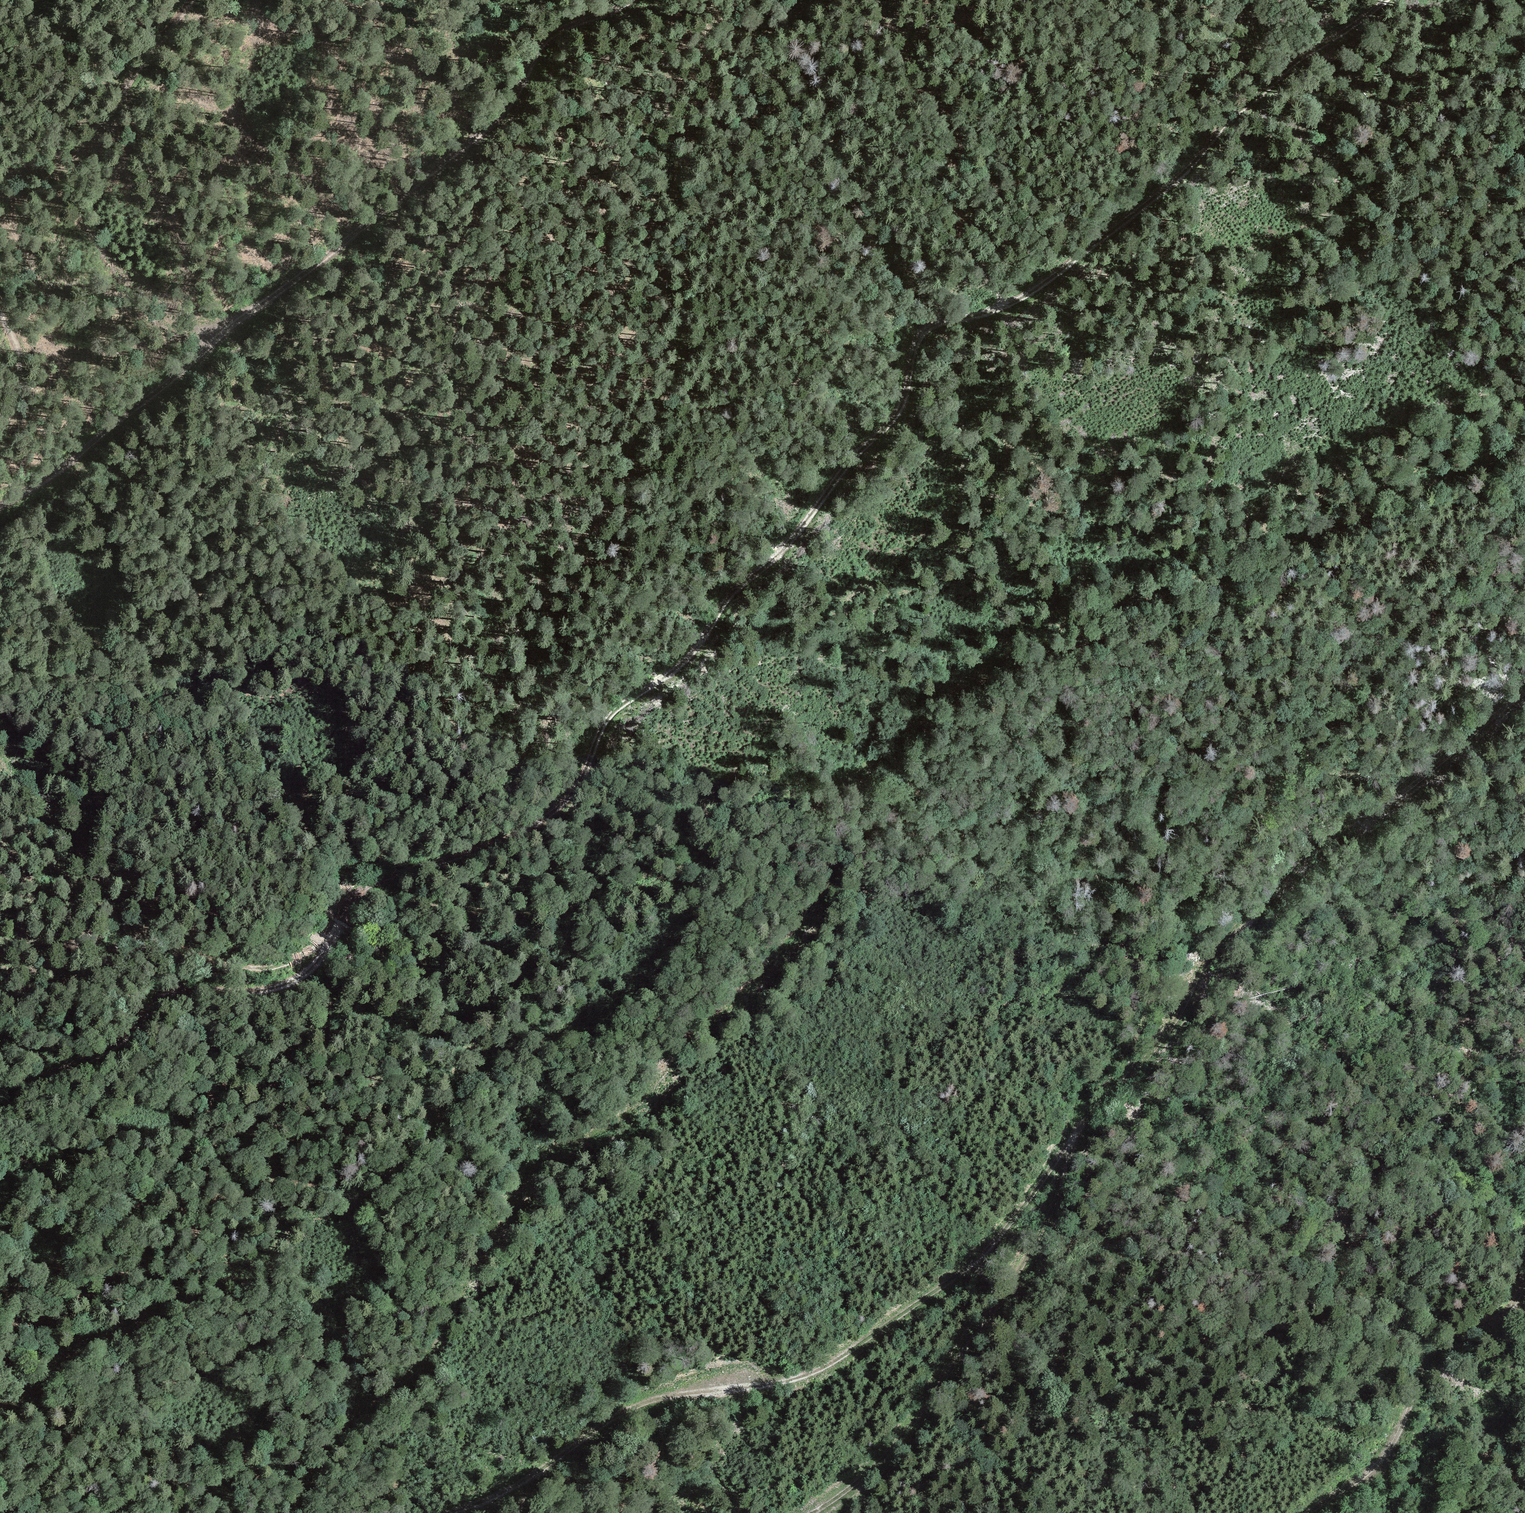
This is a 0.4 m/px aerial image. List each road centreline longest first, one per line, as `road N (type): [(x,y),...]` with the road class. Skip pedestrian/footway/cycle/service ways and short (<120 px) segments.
road 1 (track): [(1386,0),(1286,70),(1162,193),(1035,291),(923,330),(894,421),(848,463),(779,555),(731,594),(688,660),(609,713),(567,802),(504,843),(381,880),(346,912)]
road 2 (track): [(1524,691),(1391,801),(1332,824),(1239,918),(1211,949),(1178,1023),(1102,1100),(1017,1215),(960,1273),(834,1362),(767,1386),(629,1409),(537,1473),(453,1512)]
road 3 (track): [(1524,436),(1246,568),(1158,585),(1072,638),(986,664),(863,769),(820,792),(741,811),(656,884),(543,916),(411,899),(377,899),(346,912)]
road 4 (track): [(812,1512),(896,1446),(1021,1273),(1067,1175),(1081,1099),(1145,1025),(1182,888),(1253,818),(1285,759),(1360,693),(1524,482)]
road 5 (track): [(815,0),(742,55),(720,115),(678,172),(686,252),(679,354),(665,392),(628,440),(628,518),(618,564),(591,607),(538,656),(531,744),(477,804),(344,872),(335,889),(346,912)]
road 6 (track): [(0,506),(64,466),(479,135),(551,38),(630,0)]
road 7 (track): [(278,1512),(353,1415),(418,1369),(534,1164),(634,1108),(809,916)]
road 8 (track): [(0,1404),(38,1390),(71,1349),(234,1277),(291,1224),(339,1213),(374,1191),(420,1144),(475,1055),(546,1044),(581,1029)]
road 9 (track): [(346,912),(346,980),(327,1024),(276,1063),(221,1087),(196,1144),(109,1243),(23,1295),(15,1352),(0,1375)]
road 10 (track): [(346,912),(321,960),(290,984),(167,999),(105,1052),(0,1090)]
road 11 (track): [(0,994),(74,982),(129,937),(263,969),(300,958),(337,929)]
road 12 (track): [(1310,1512),(1364,1475),(1398,1436),(1430,1355),(1509,1311),(1524,1273)]
road 13 (track): [(192,0),(96,128),(0,175)]
road 14 (track): [(0,318),(21,371),(0,436)]

